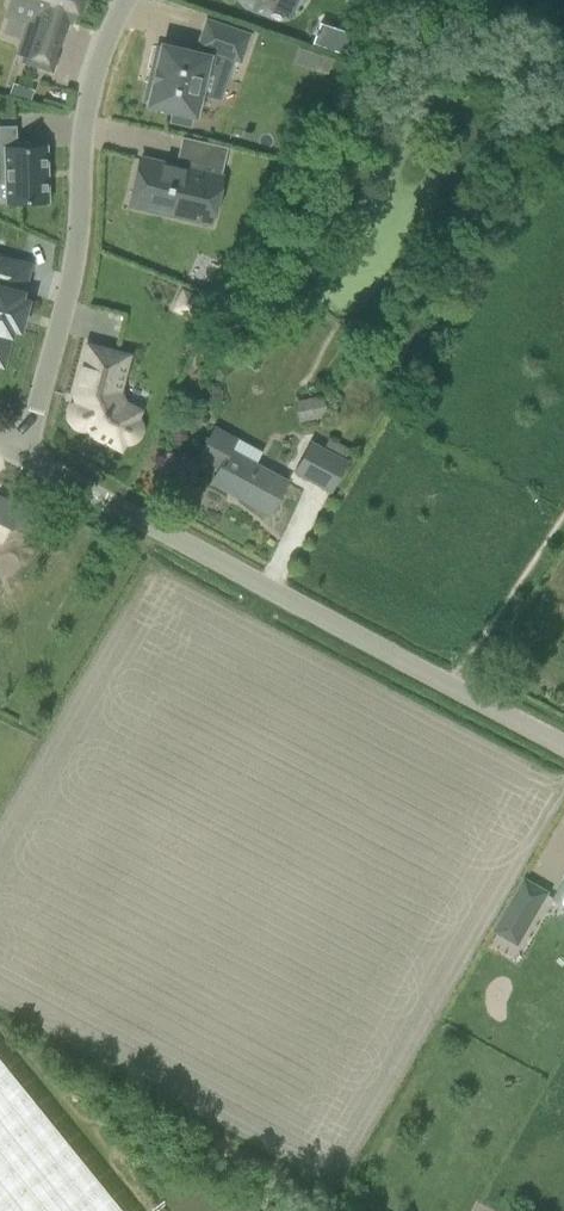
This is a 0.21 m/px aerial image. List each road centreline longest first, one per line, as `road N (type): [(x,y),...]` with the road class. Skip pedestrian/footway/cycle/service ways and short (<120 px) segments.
road 1 (unclassified): [(563,748),(31,468)]
road 2 (residential): [(129,0),(111,26),(86,126),(75,281),(31,468)]

